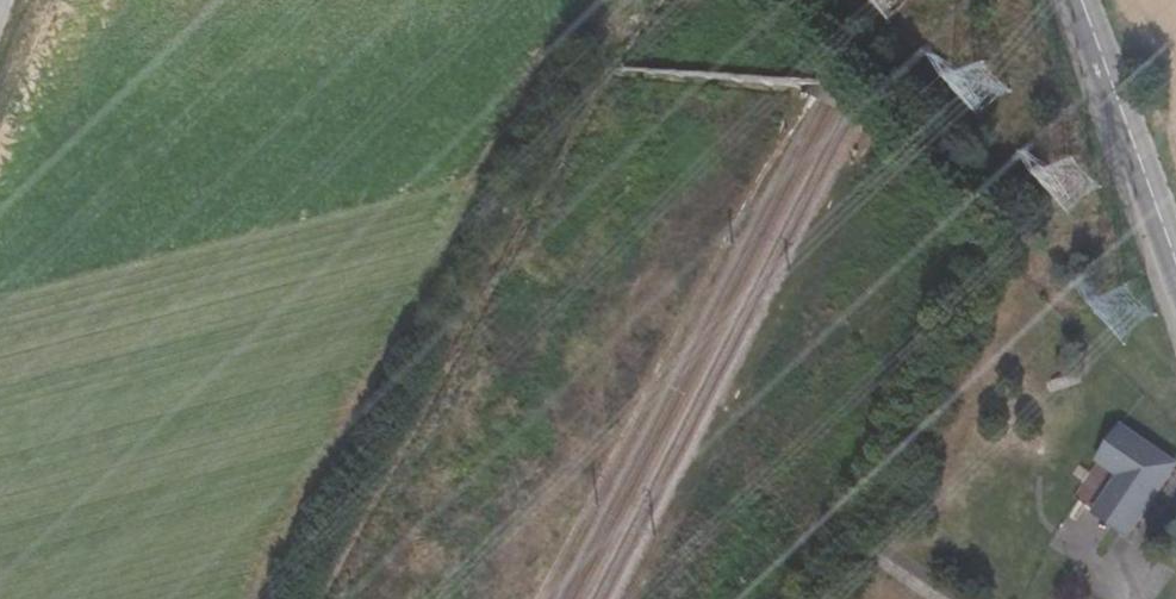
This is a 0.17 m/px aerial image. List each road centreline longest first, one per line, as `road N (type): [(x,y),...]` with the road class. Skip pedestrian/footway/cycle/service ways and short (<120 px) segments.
road 1 (unclassified): [(1081,0),(1175,262)]

